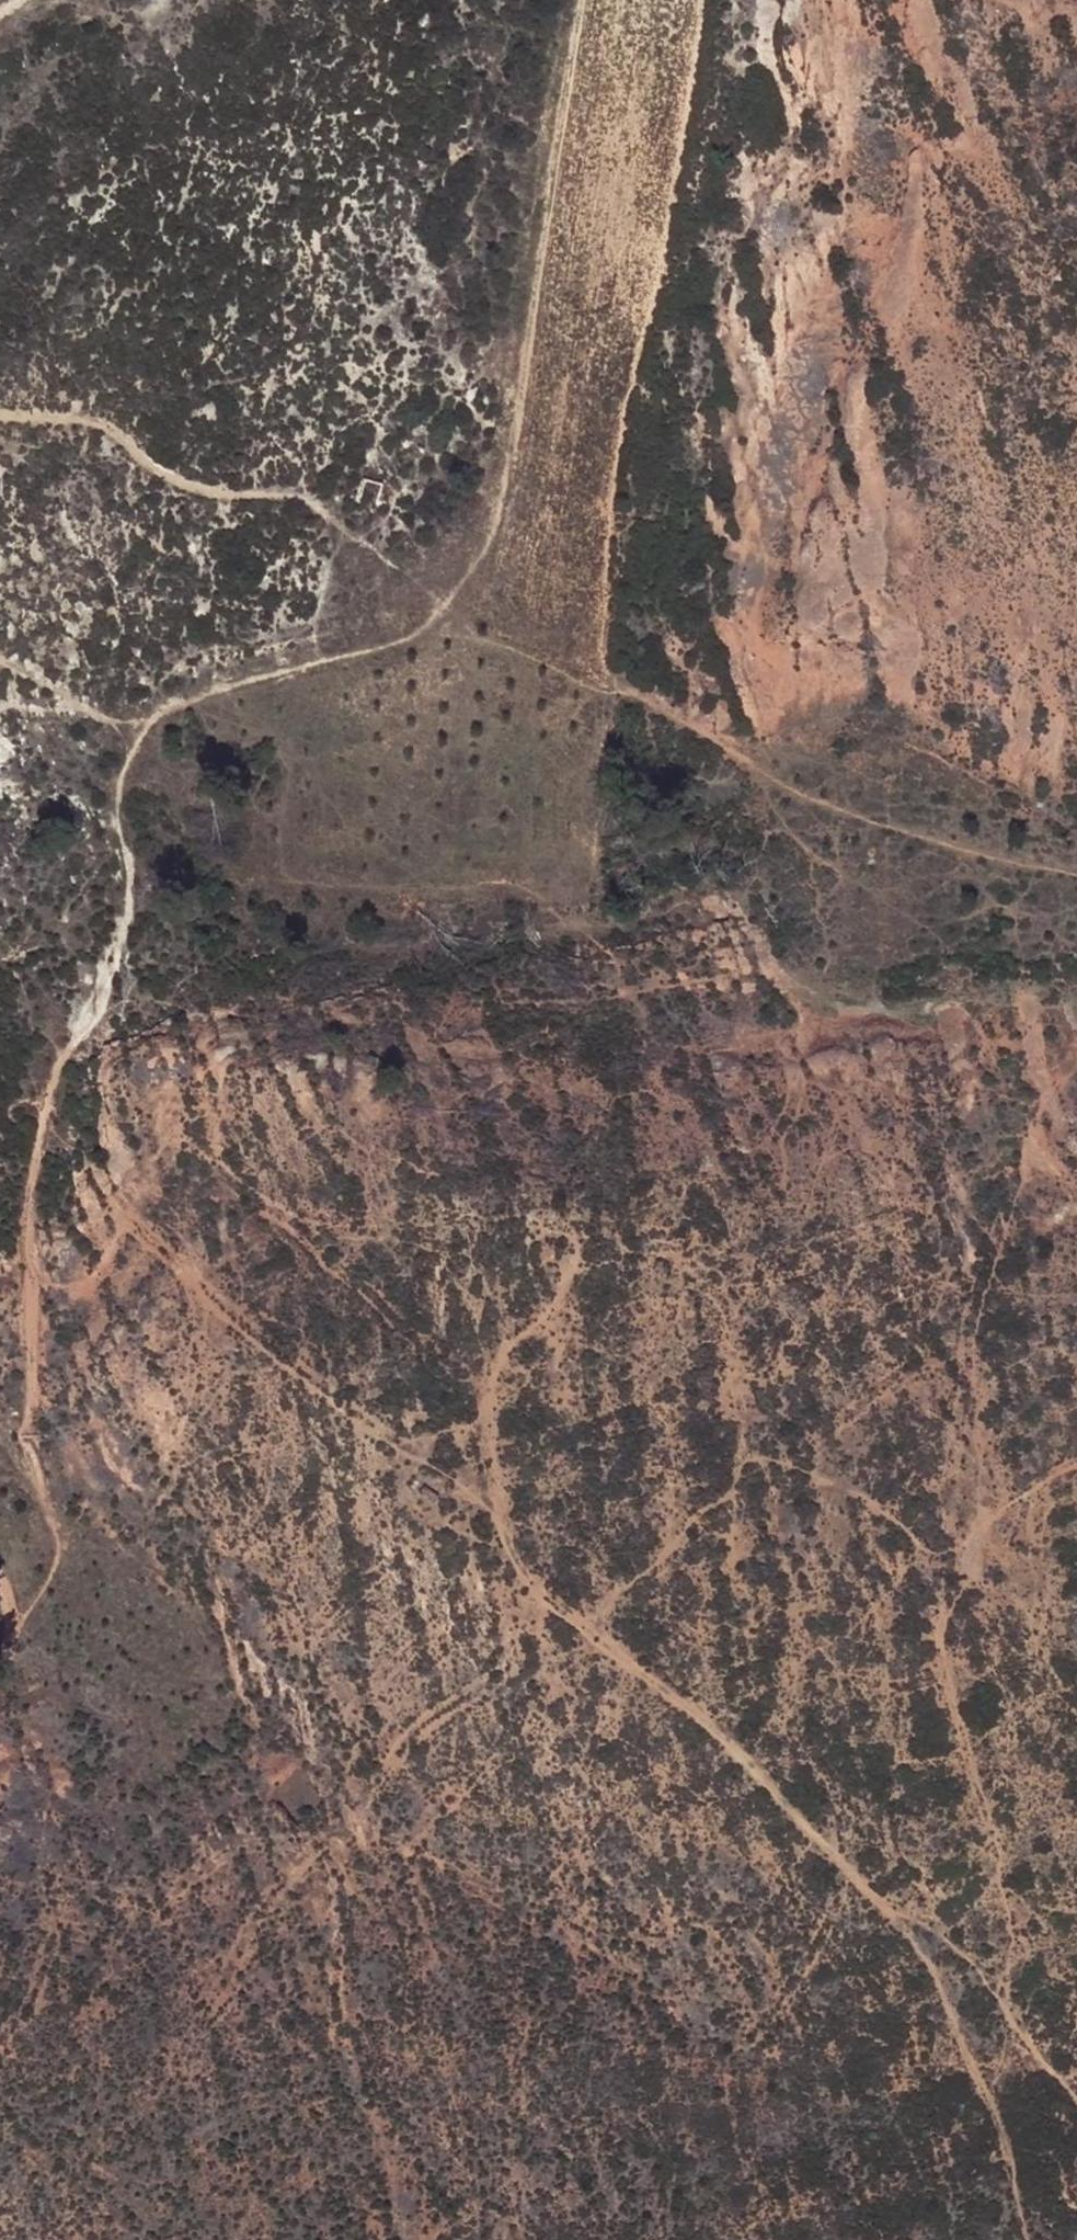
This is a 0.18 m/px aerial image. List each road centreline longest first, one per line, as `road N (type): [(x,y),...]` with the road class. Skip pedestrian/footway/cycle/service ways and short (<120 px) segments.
road 1 (track): [(562,0),(512,337),(508,434),(472,552),(451,588),(417,616),(179,699),(131,734),(109,818),(122,873),(121,927),(24,1168),(27,1300)]
road 2 (track): [(1076,2238),(1032,2209),(1014,2186),(950,1993),(922,1943),(823,1865),(722,1718),(551,1600),(497,1527),(479,1416),(483,1363),(498,1340),(563,1296),(575,1243)]
road 3 (track): [(0,1670),(61,1547),(24,1435),(27,1300)]

